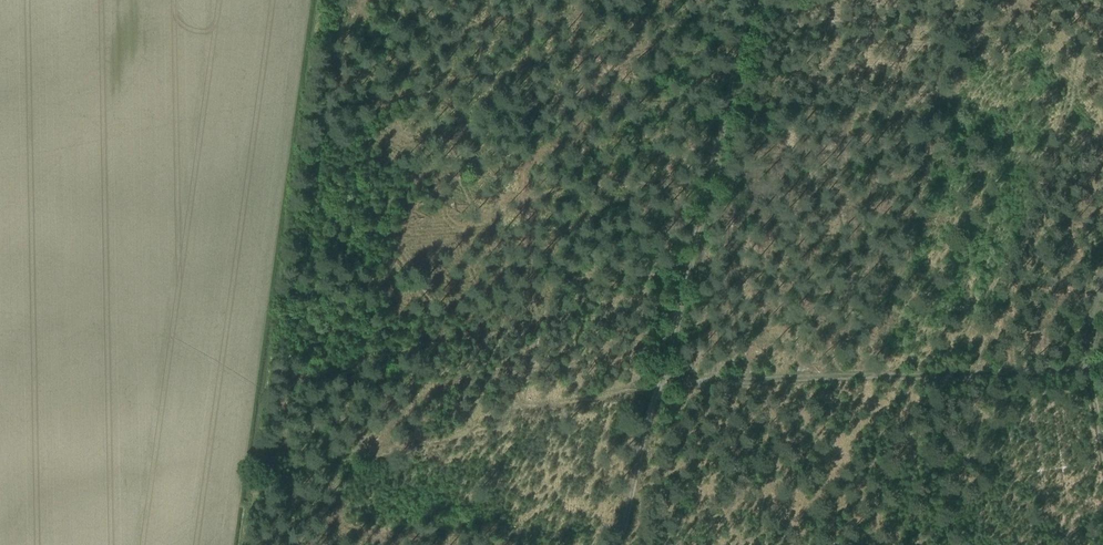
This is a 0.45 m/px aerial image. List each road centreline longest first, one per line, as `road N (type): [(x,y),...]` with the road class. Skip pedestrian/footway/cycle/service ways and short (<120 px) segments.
road 1 (track): [(751,0),(657,384)]
road 2 (track): [(657,384),(618,544)]

